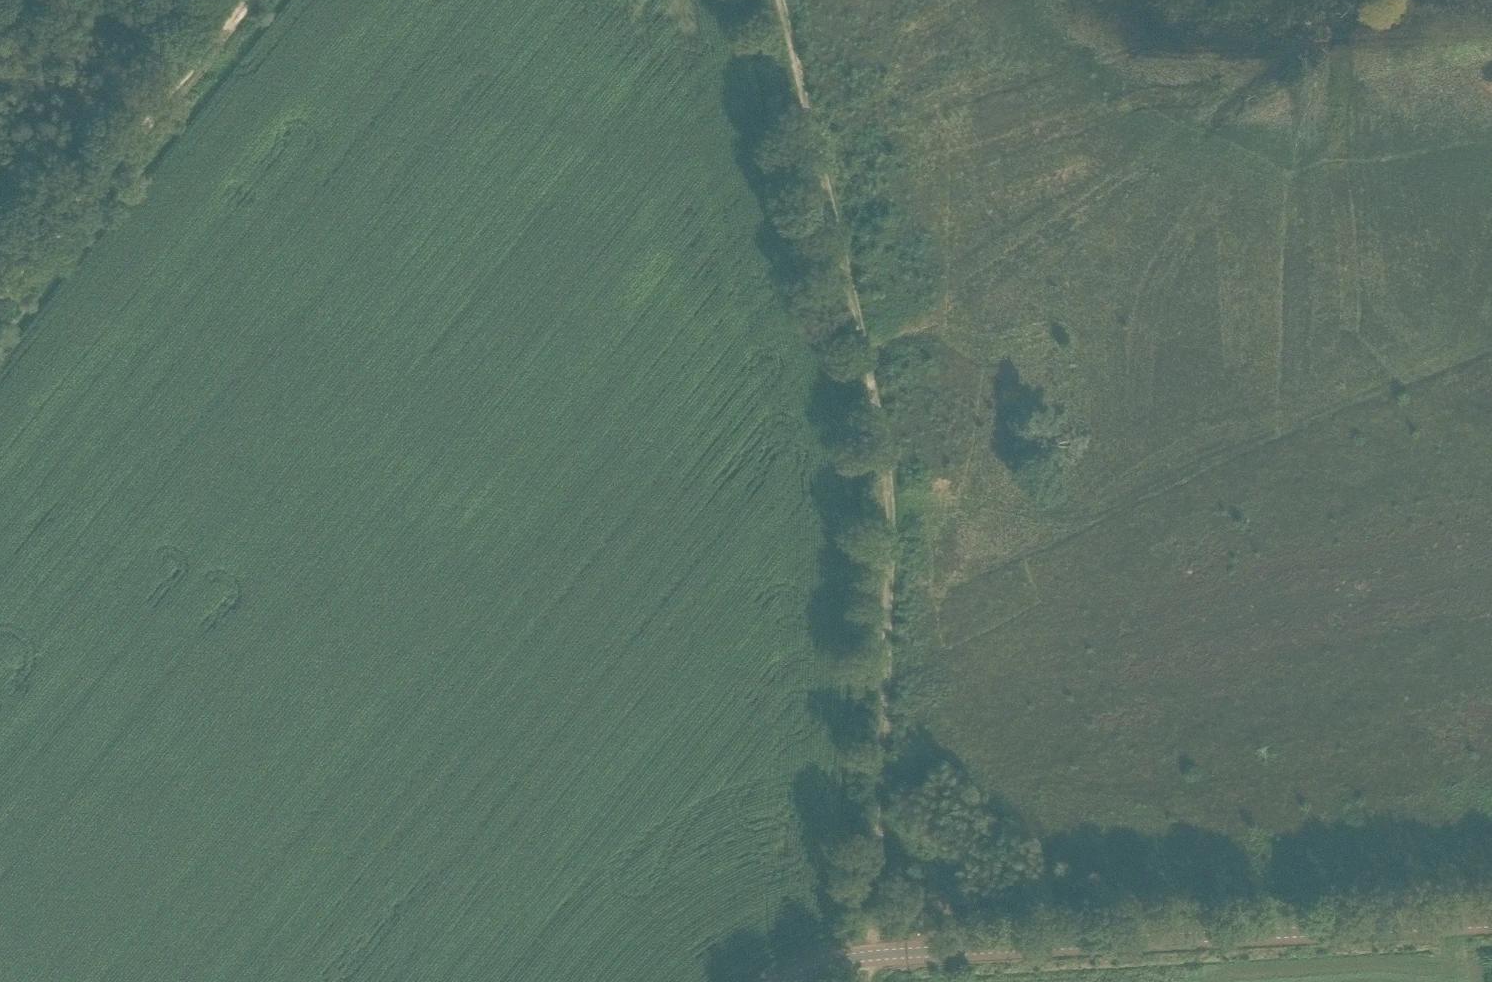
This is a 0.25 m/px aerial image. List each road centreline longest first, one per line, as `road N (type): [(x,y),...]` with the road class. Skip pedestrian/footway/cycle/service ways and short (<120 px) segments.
road 1 (track): [(788,0),(878,423),(859,981)]
road 2 (unclassified): [(787,981),(860,949),(1491,911)]
road 3 (track): [(241,0),(0,296)]

